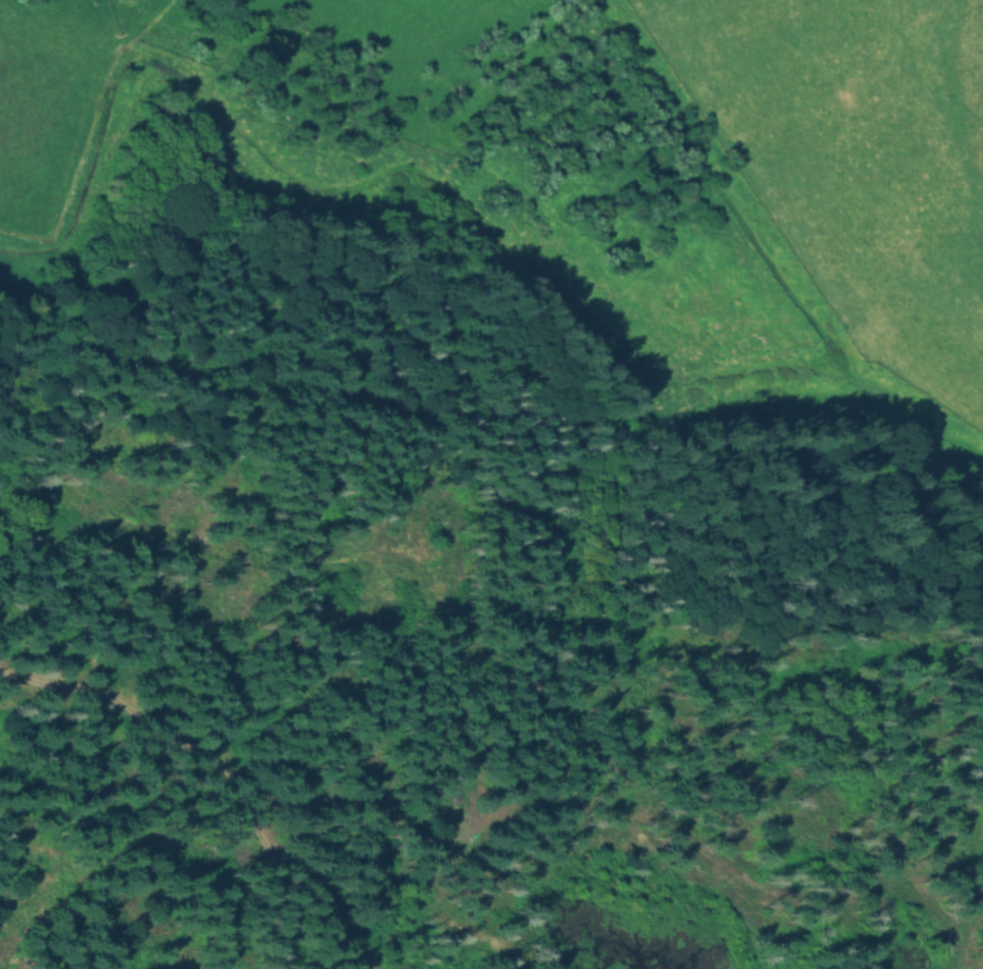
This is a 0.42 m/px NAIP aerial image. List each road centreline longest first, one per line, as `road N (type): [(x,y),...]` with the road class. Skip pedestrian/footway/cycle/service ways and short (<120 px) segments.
road 1 (track): [(361,968),(266,827),(250,787),(224,759),(108,693),(48,686),(0,666)]

